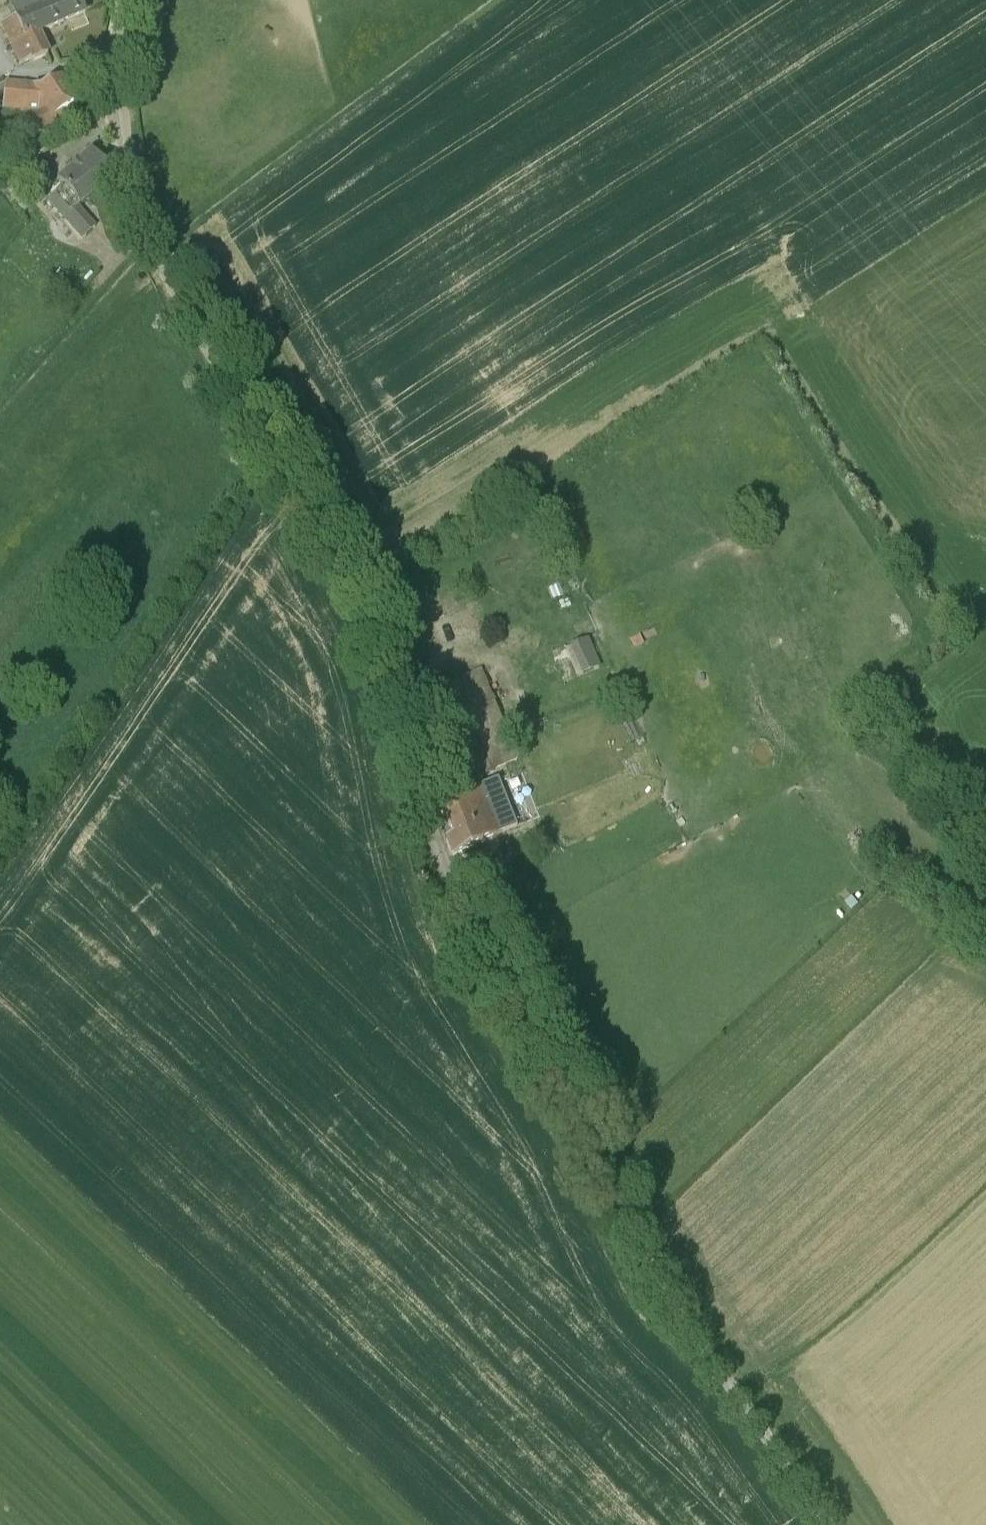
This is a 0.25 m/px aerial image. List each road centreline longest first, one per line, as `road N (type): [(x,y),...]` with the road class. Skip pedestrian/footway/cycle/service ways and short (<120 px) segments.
road 1 (unclassified): [(828,1524),(667,1292),(586,1145),(454,893),(412,724),(389,665),(158,258),(119,111),(121,0)]

